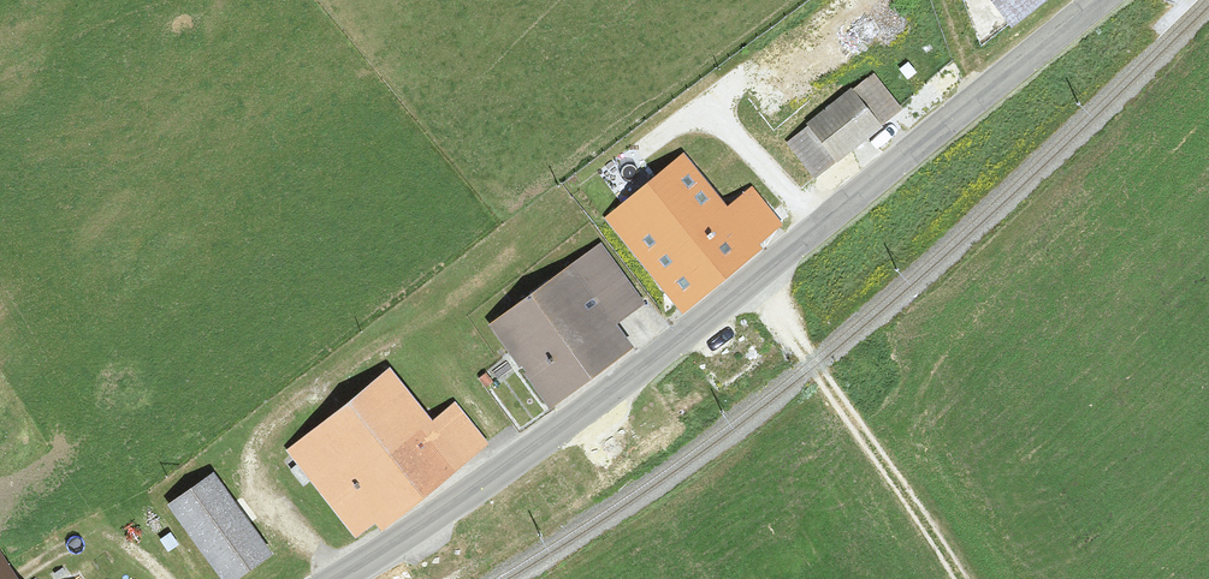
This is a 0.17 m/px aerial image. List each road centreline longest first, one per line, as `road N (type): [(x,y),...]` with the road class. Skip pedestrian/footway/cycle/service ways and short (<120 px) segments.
road 1 (tertiary): [(340,578),(558,433),(1101,0)]
road 2 (track): [(757,278),(957,578)]

